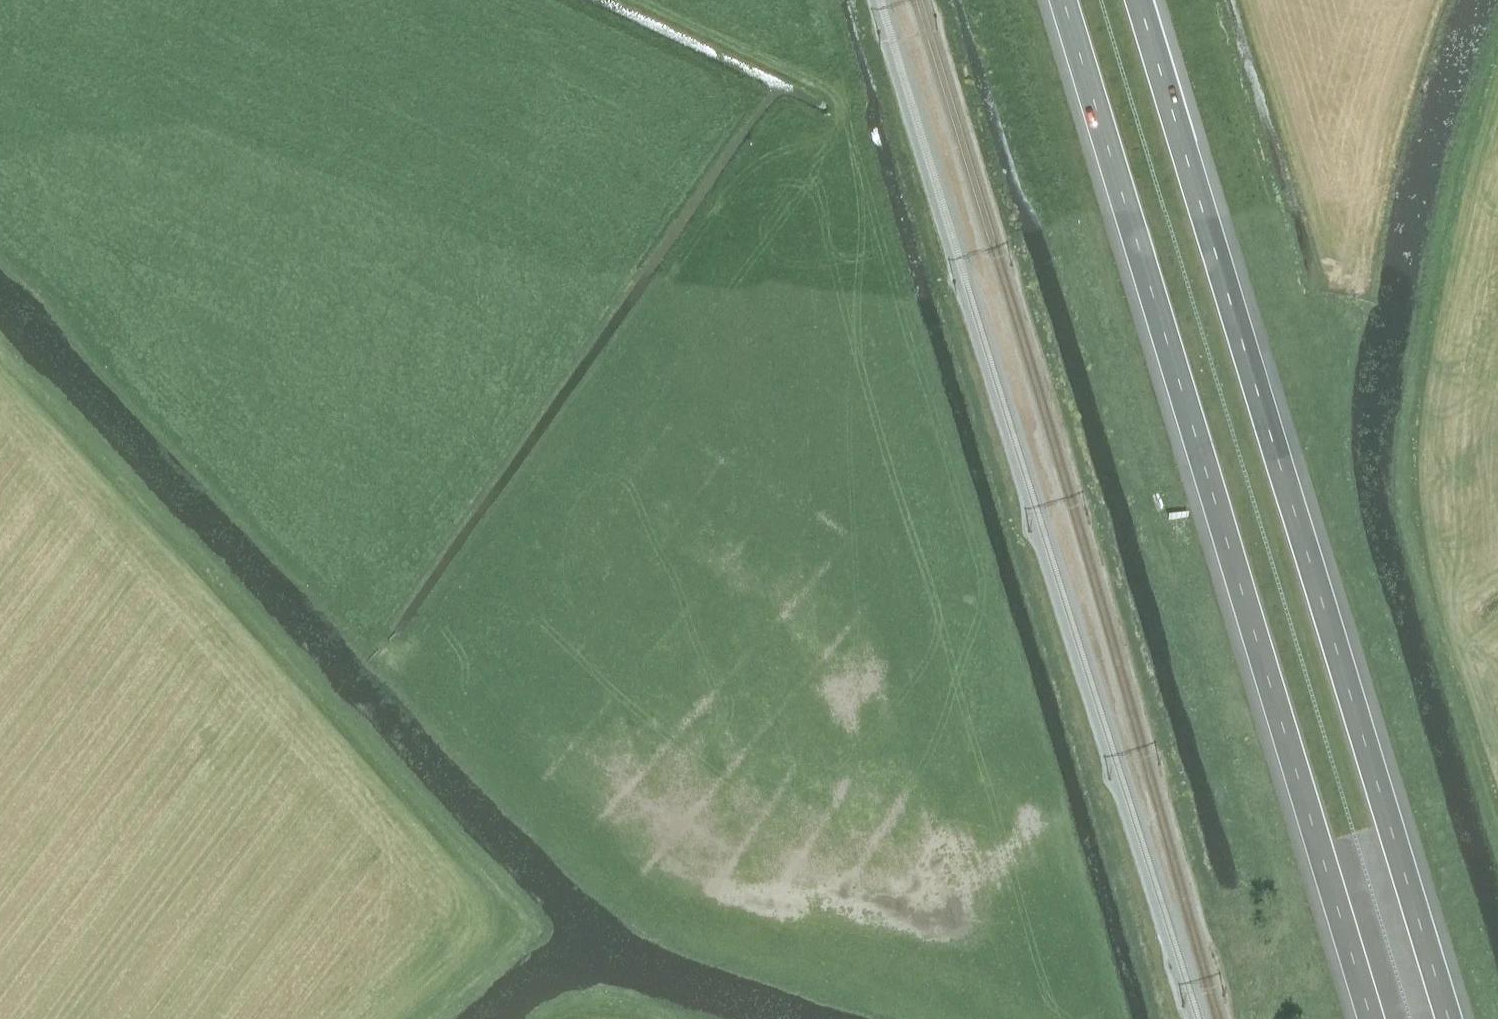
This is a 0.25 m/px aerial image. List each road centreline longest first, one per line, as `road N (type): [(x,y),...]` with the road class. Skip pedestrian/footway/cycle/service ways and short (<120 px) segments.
road 1 (motorway): [(1063,0),(1372,1018)]
road 2 (motorway): [(1448,1018),(1140,0)]

